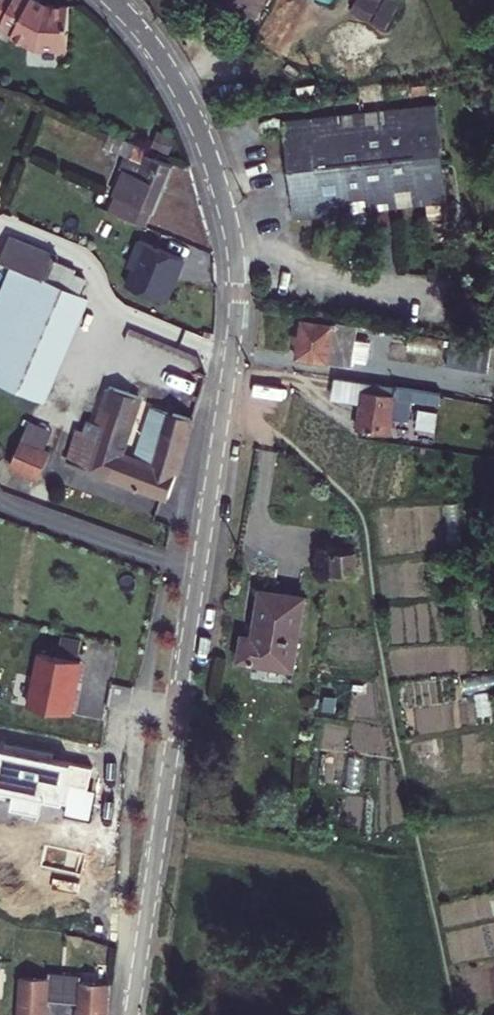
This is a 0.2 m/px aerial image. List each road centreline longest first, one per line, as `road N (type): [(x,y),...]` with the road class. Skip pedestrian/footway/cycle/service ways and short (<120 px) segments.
road 1 (residential): [(131,1014),(237,269),(223,195),(187,101),(111,0)]

